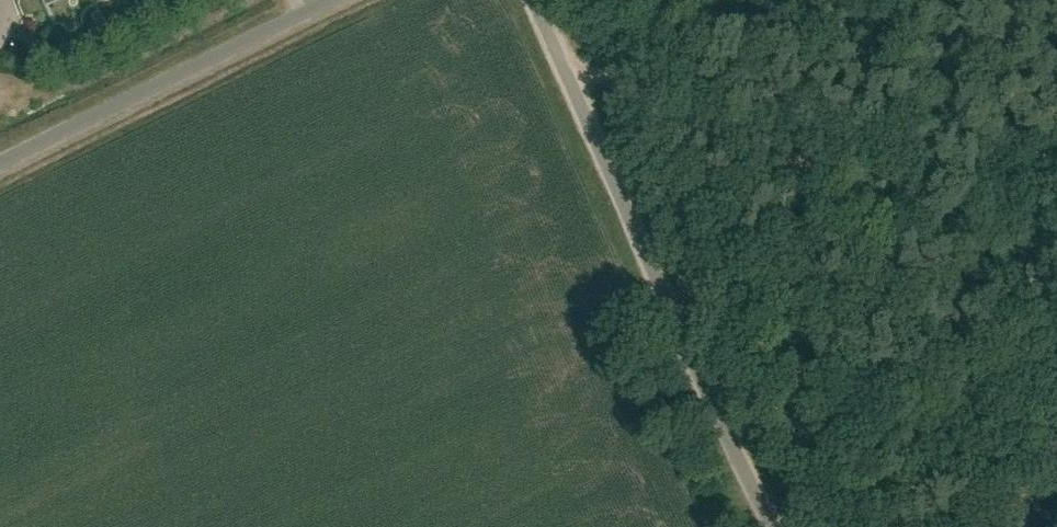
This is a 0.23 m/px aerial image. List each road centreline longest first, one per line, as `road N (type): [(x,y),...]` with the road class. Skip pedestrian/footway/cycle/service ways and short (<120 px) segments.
road 1 (unclassified): [(769,526),(534,0)]
road 2 (track): [(988,194),(725,142),(615,82),(571,81)]
road 3 (unclassified): [(0,164),(331,0)]

